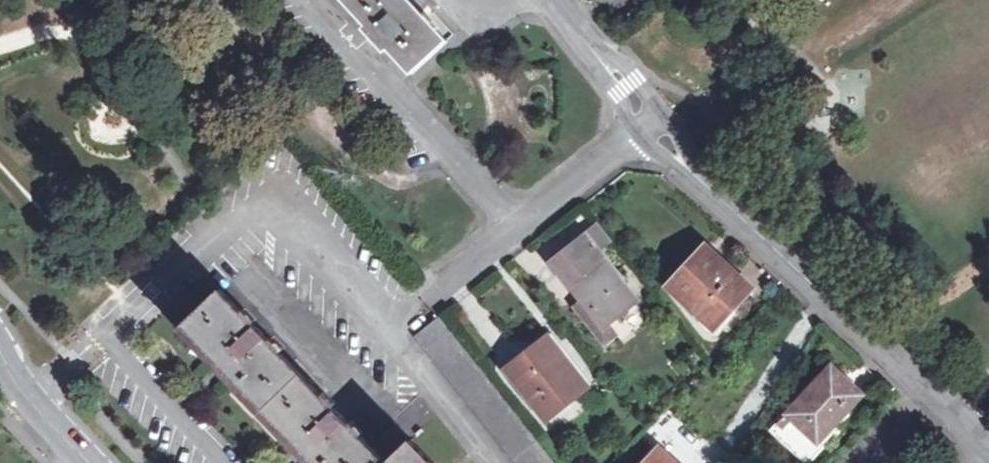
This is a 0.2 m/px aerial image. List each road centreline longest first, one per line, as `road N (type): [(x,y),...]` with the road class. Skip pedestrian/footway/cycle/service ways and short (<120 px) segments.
road 1 (residential): [(650,125),(681,167),(988,456)]
road 2 (residential): [(429,299),(650,125)]
road 3 (residential): [(551,0),(650,125)]
road 4 (tertiary): [(87,462),(26,396),(0,354)]

